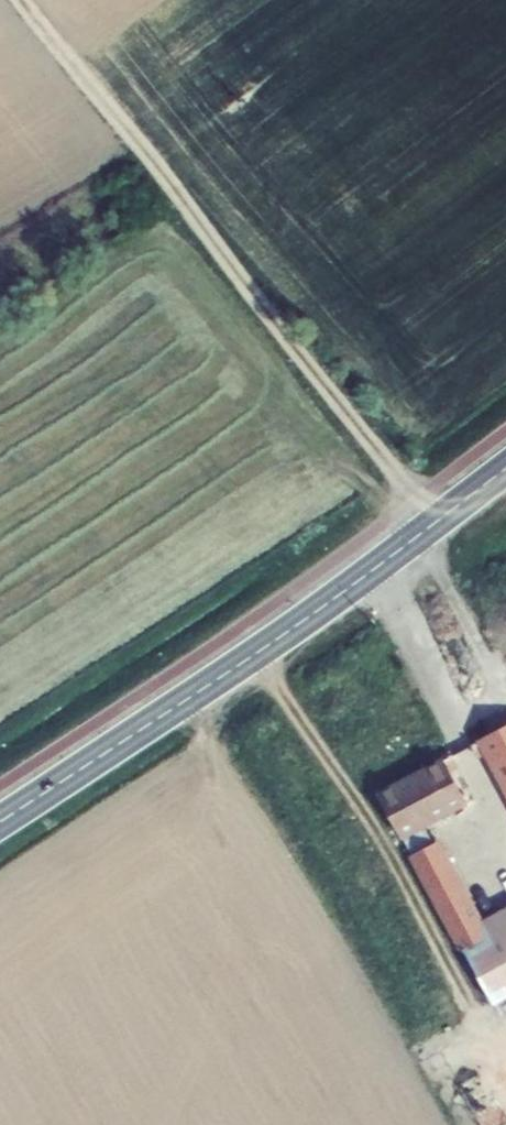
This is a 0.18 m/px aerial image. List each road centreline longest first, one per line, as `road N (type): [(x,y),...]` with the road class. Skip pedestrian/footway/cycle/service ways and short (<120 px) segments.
road 1 (track): [(434,523),(25,0)]
road 2 (secondary): [(0,822),(319,610),(505,469)]

